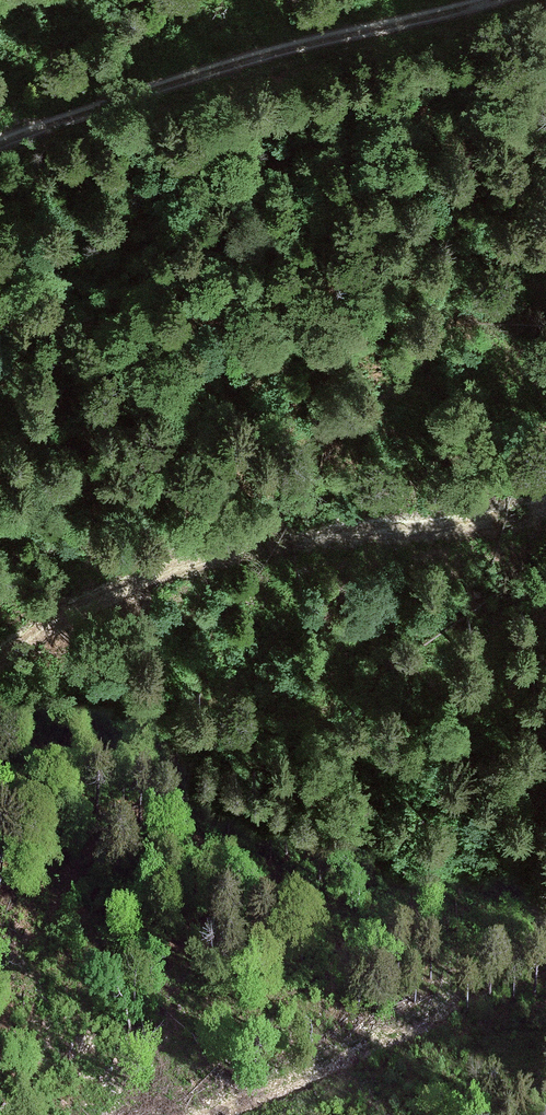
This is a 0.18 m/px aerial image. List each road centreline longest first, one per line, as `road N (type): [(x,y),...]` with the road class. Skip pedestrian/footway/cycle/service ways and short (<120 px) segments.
road 1 (track): [(545,492),(471,519),(126,575),(0,651)]
road 2 (track): [(0,145),(216,68),(492,0)]
road 3 (track): [(249,1114),(545,1019)]

